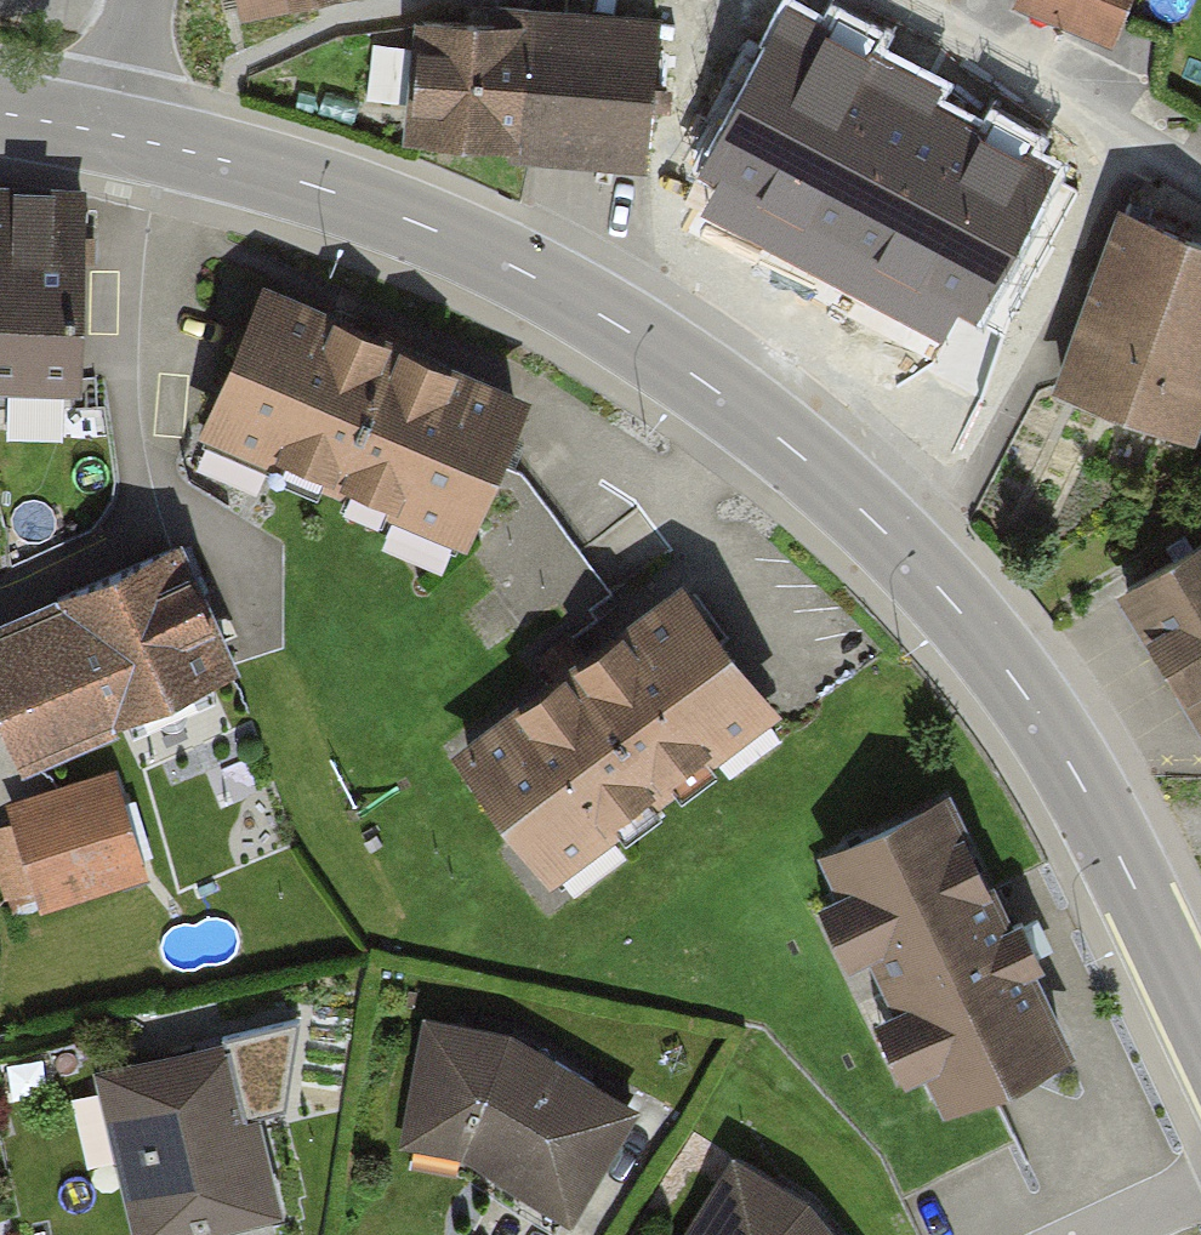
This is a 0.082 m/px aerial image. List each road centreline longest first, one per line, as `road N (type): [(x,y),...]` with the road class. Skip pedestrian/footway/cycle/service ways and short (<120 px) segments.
road 1 (secondary): [(1200,1026),(1047,725),(964,613),(873,518),(753,415),(622,327),(408,219),(110,134)]
road 2 (residential): [(1200,173),(899,0)]
road 3 (unclassified): [(142,0),(110,134)]

